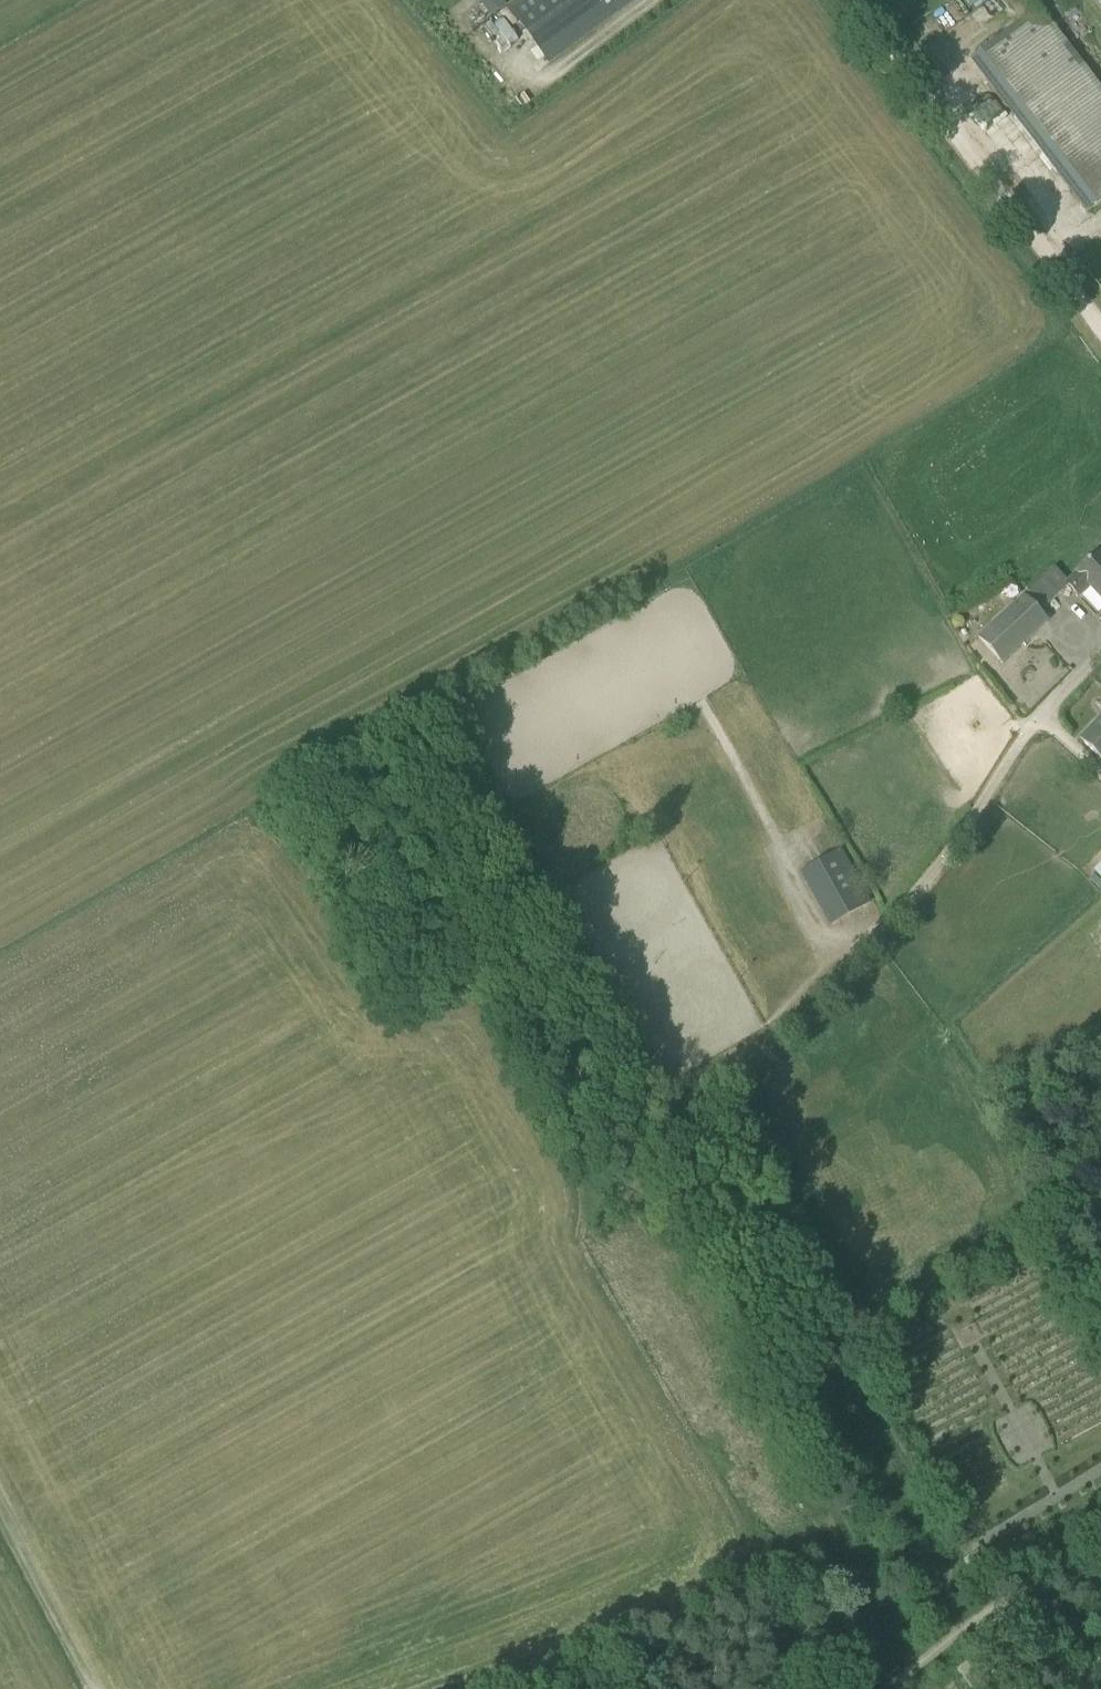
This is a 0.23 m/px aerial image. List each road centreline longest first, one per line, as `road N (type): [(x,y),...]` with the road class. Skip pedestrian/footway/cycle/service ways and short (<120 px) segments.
road 1 (unclassified): [(1100,328),(859,0)]
road 2 (unclassified): [(1100,656),(1017,743),(911,896),(855,955)]
road 3 (track): [(893,1688),(960,1630),(1100,1541)]

